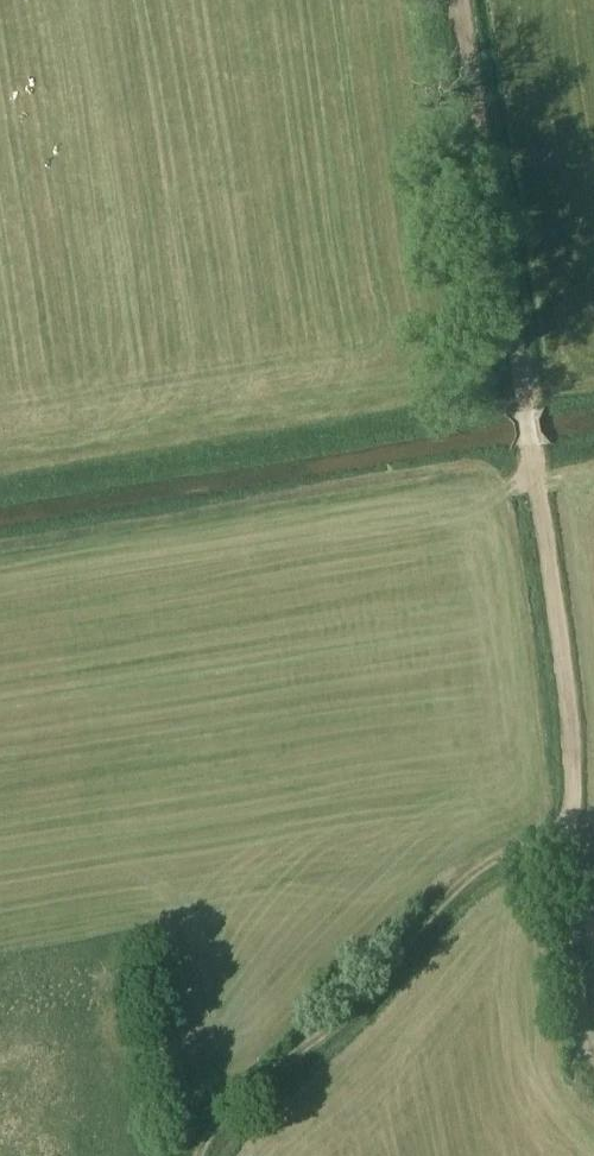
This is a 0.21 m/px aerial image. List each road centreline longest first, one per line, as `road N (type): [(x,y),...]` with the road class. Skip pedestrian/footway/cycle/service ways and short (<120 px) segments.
road 1 (track): [(593,1068),(582,1053),(567,893),(568,686),(529,450)]
road 2 (track): [(0,490),(593,391)]
road 3 (track): [(568,813),(456,889),(374,997),(243,1113),(211,1155)]
road 4 (track): [(529,450),(457,0)]

